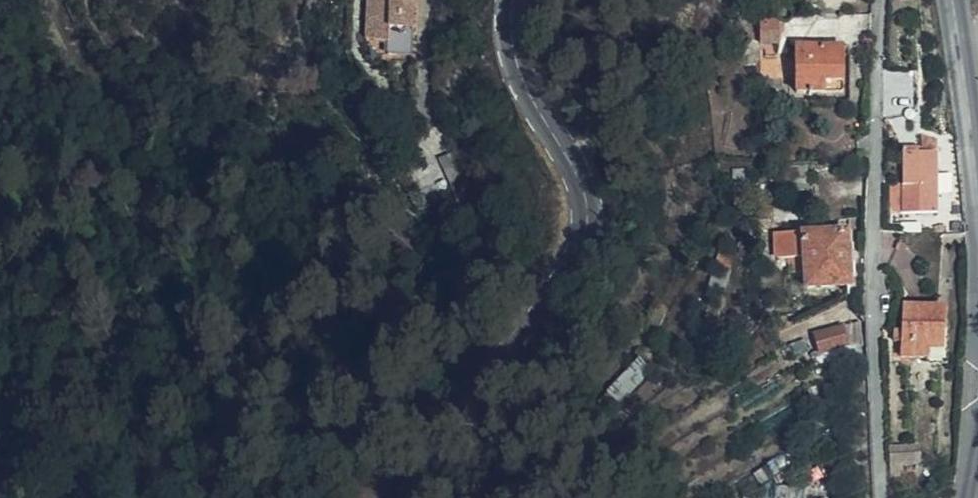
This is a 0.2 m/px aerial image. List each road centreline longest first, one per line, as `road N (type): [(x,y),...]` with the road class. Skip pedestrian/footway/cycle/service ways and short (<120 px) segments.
road 1 (tertiary): [(365,497),(427,446),(539,327),(566,291),(589,236),(579,173),(519,67),(515,0)]
road 2 (tertiary): [(977,171),(954,0)]

